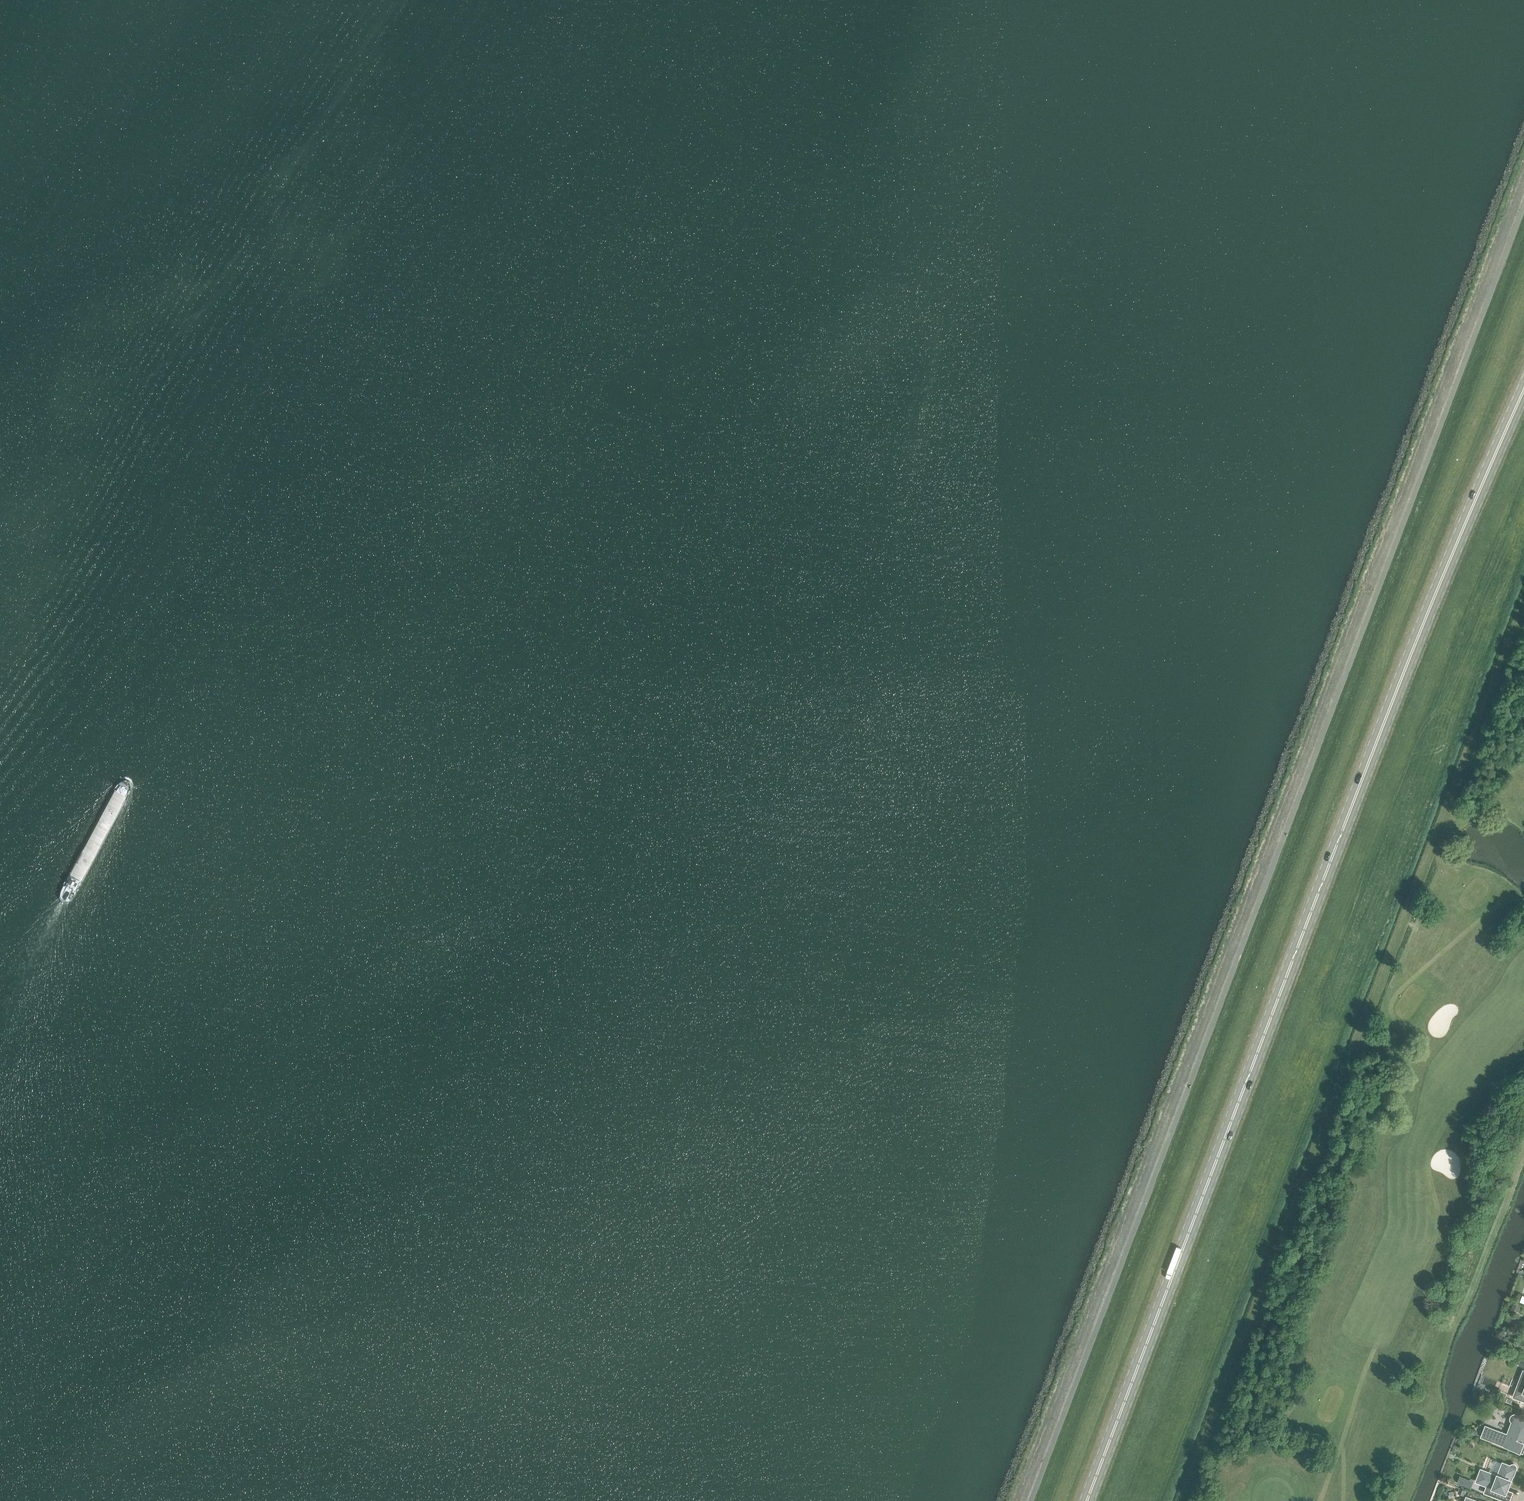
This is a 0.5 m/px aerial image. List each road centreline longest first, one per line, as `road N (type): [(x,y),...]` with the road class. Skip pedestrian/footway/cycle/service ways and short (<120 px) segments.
road 1 (primary): [(1086,1500),(1386,716),(1523,391)]

